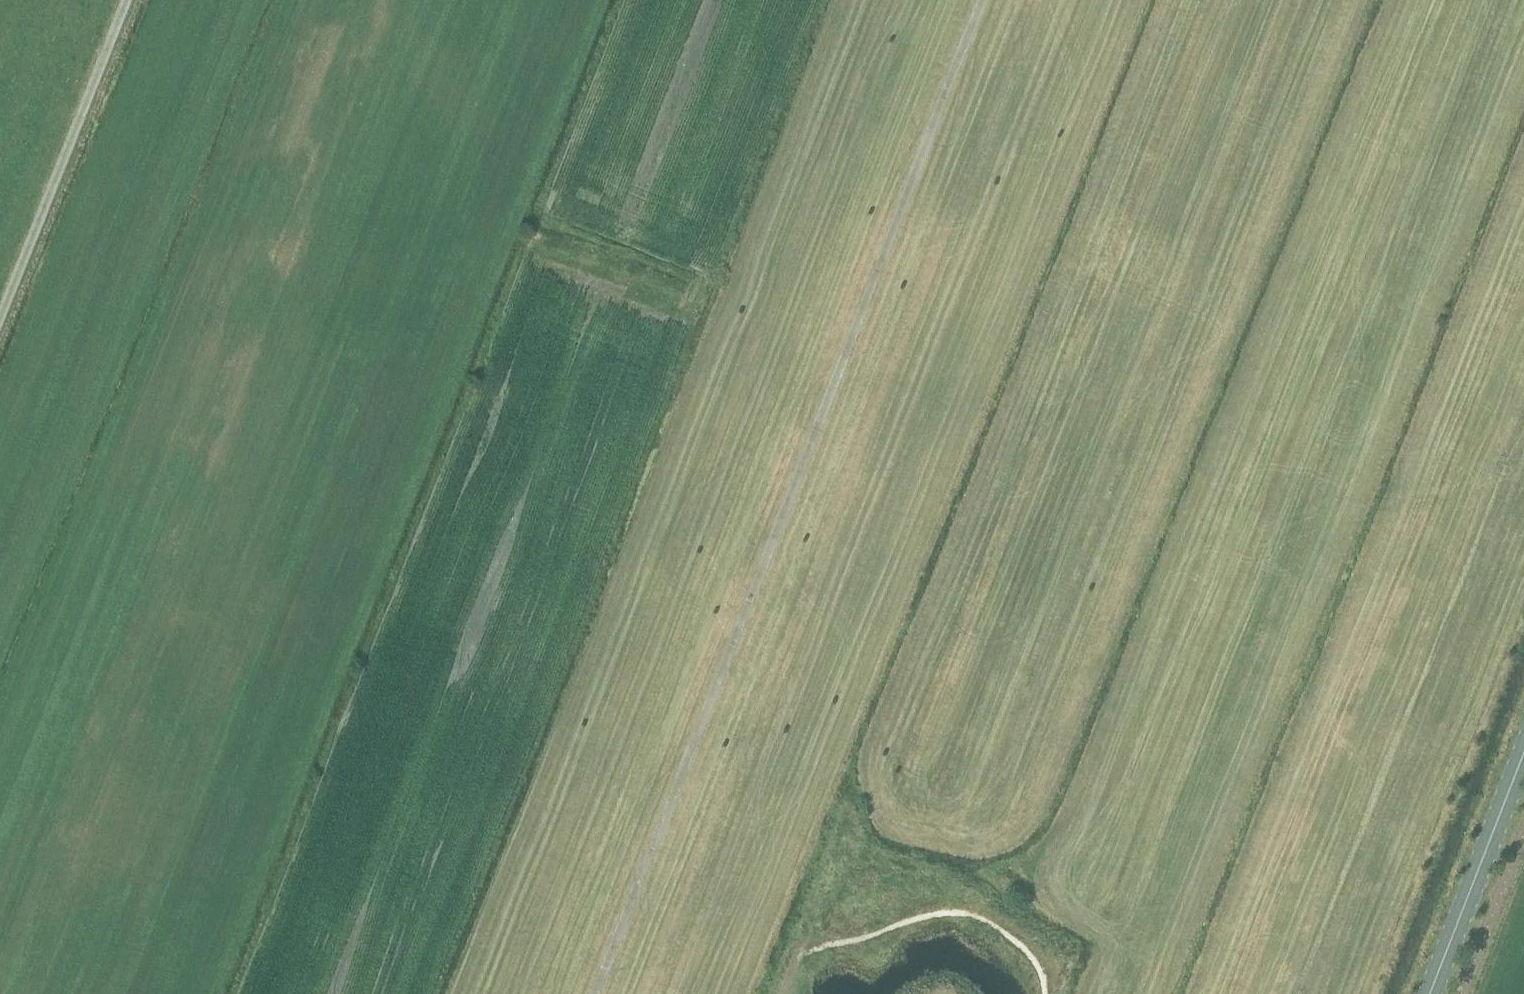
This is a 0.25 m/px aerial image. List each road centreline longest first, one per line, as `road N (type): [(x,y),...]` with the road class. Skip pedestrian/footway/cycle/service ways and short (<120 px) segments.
road 1 (track): [(598,993),(985,0)]
road 2 (track): [(0,312),(124,0)]
road 3 (secondary): [(1432,993),(1523,760)]

